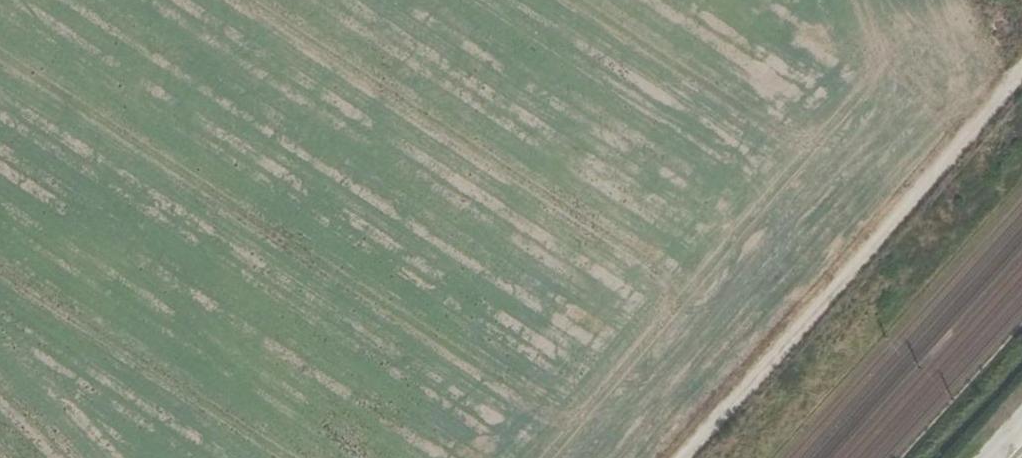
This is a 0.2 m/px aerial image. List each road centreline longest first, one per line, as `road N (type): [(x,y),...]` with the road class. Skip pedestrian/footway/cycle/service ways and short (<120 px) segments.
road 1 (track): [(1021,62),(684,457)]

